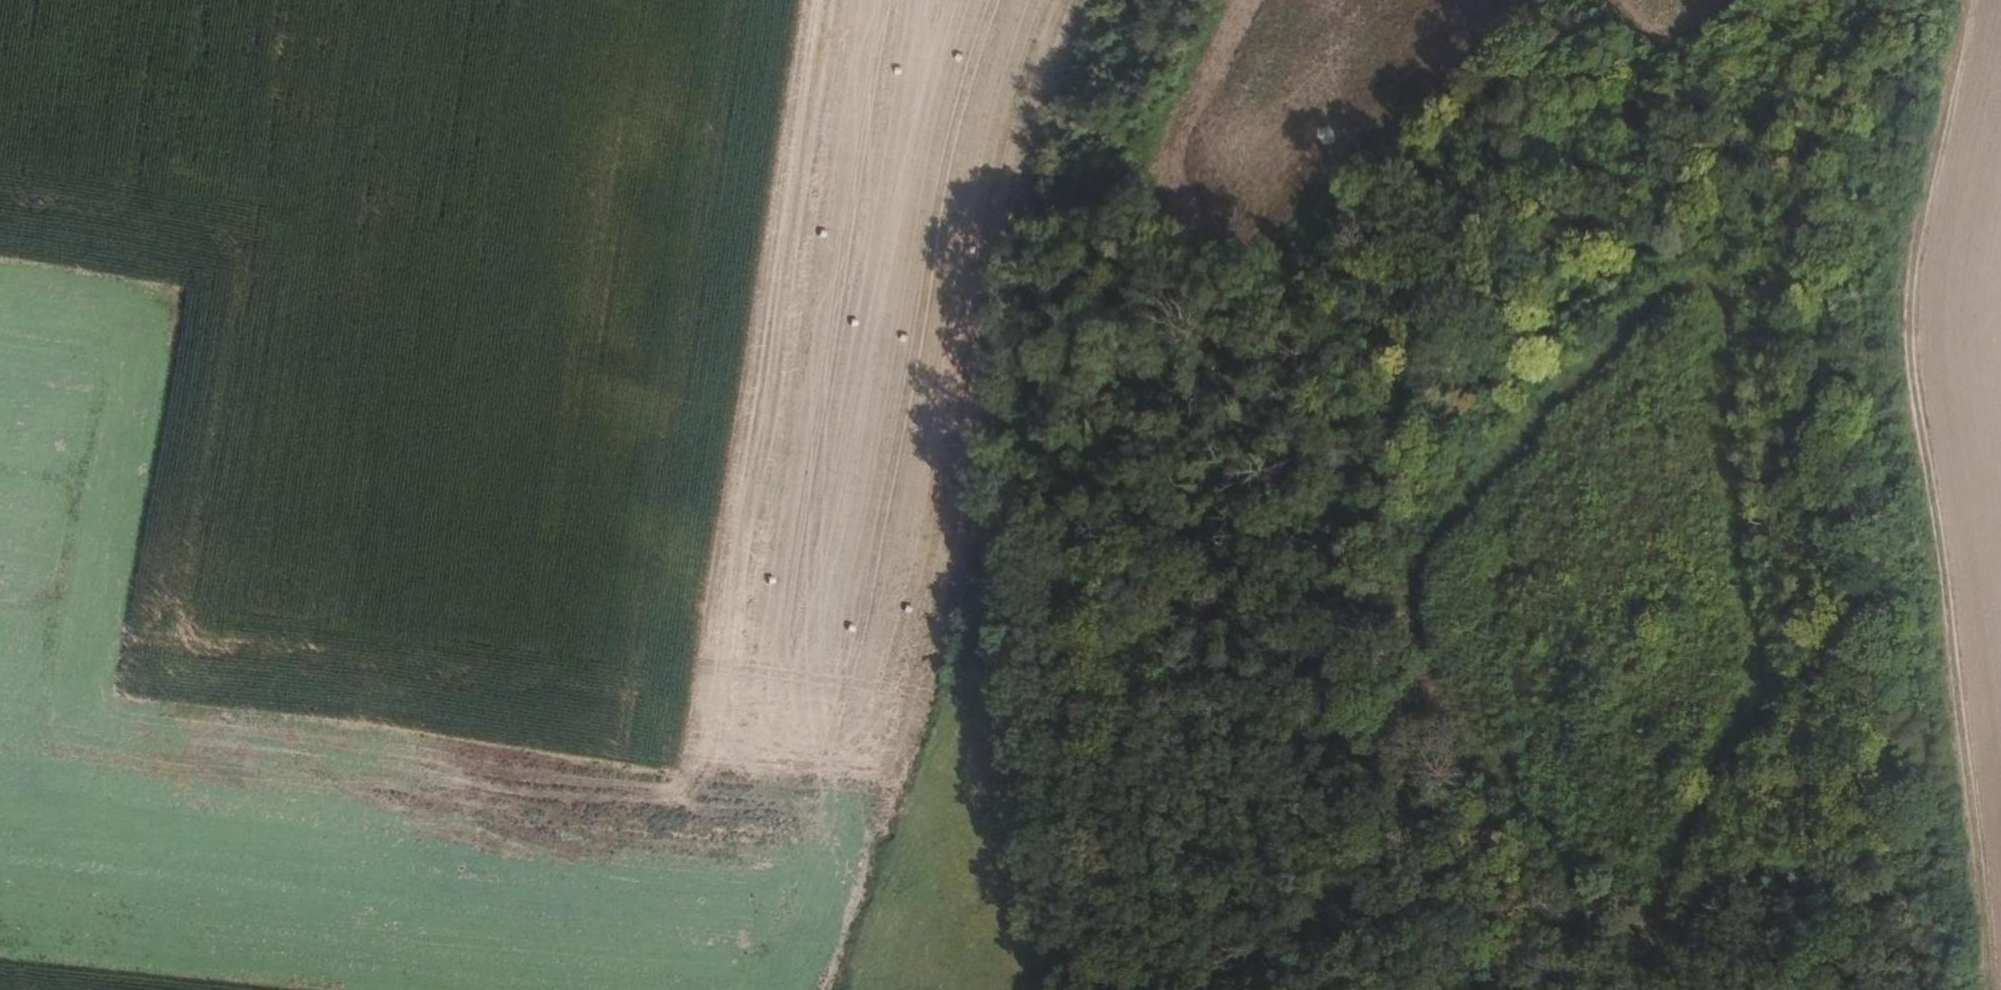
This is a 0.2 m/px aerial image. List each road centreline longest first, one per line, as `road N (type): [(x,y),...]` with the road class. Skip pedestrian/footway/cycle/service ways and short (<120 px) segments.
road 1 (track): [(1996,989),(1911,344),(1912,285),(1972,0)]

